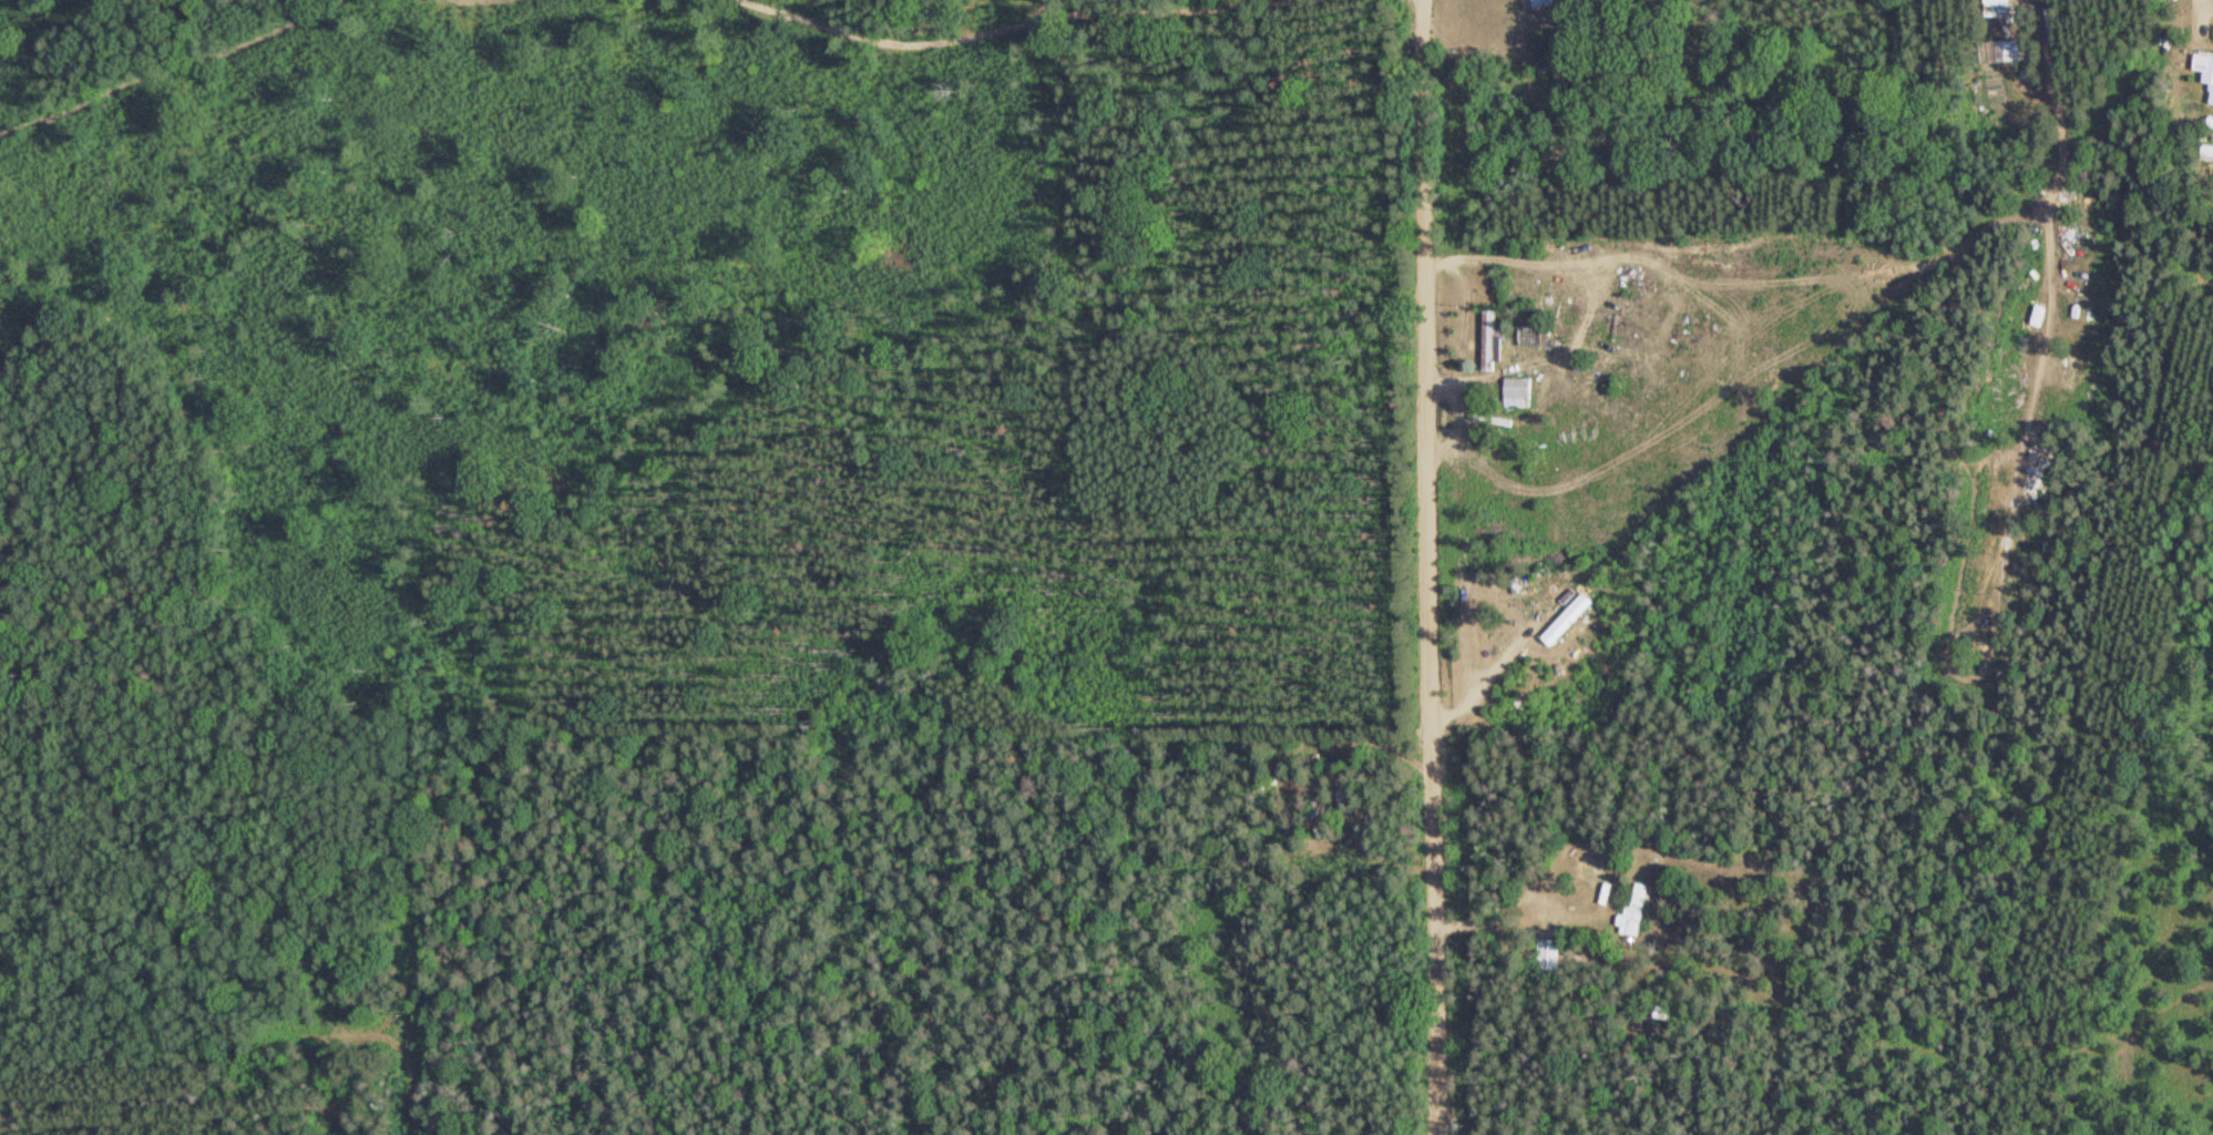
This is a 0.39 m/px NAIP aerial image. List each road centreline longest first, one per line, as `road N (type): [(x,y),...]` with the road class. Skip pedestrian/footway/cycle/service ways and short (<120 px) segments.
road 1 (residential): [(1425,1134),(1416,0)]

